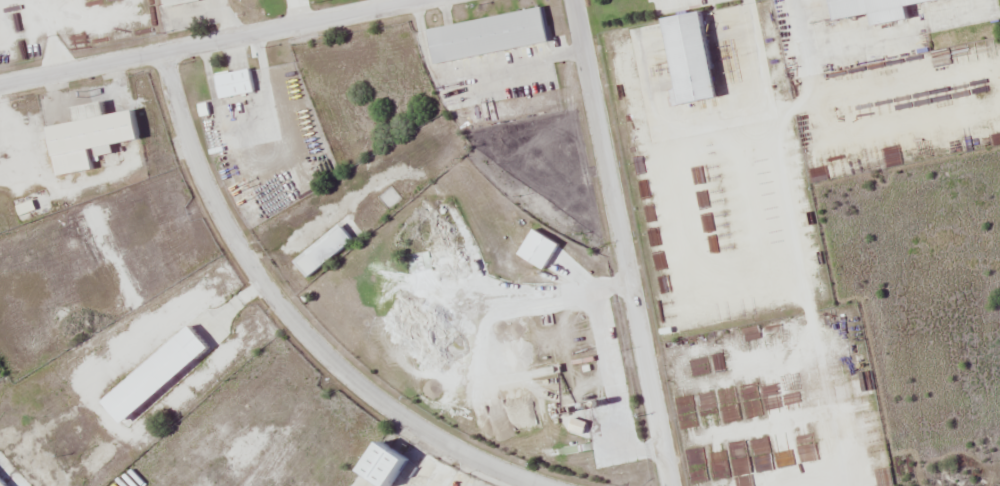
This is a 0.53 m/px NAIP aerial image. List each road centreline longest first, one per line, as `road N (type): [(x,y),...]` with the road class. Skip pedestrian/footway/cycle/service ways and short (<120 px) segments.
road 1 (residential): [(540,485),(420,432),(315,348),(271,297),(204,180),(168,50)]
road 2 (residential): [(669,485),(572,0)]
road 3 (residential): [(0,84),(417,0)]

